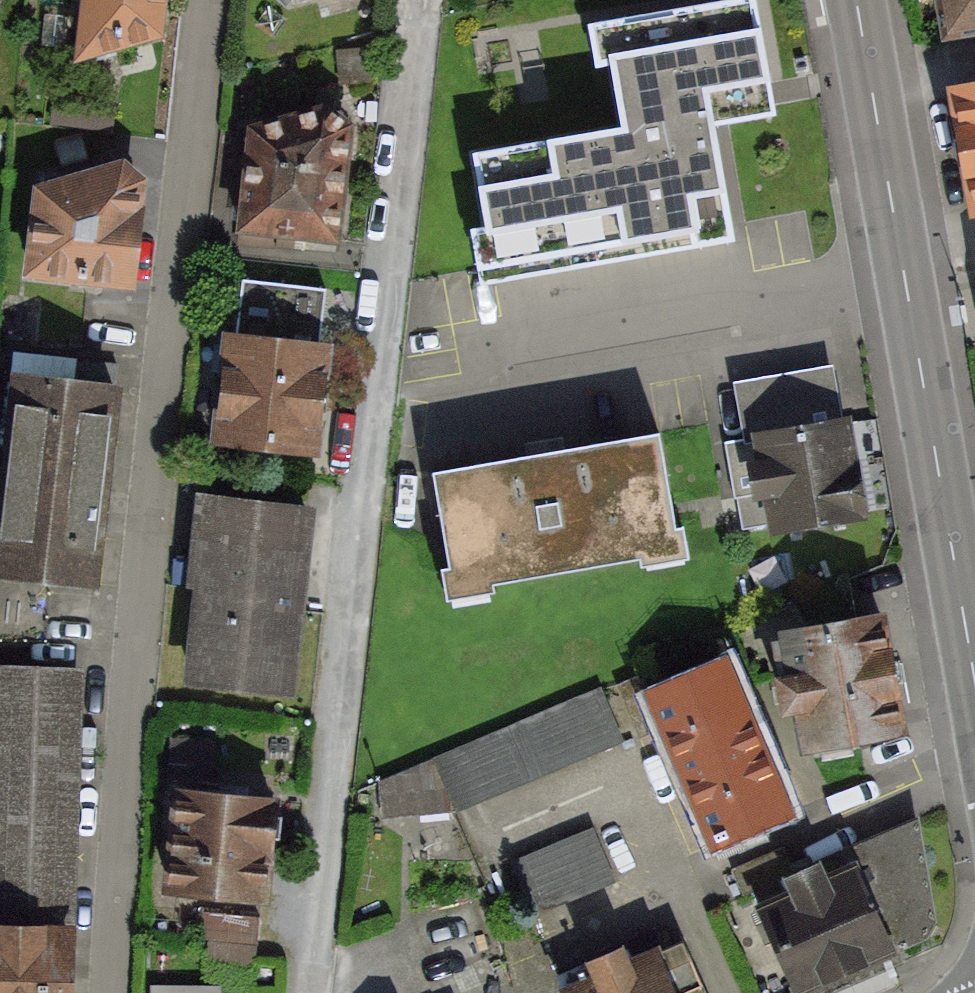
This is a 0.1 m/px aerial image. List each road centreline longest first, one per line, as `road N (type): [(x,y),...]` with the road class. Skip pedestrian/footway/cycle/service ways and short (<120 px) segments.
road 1 (residential): [(110,992),(121,729),(211,0)]
road 2 (residential): [(416,0),(312,992)]
road 3 (tertiary): [(857,0),(974,676)]

